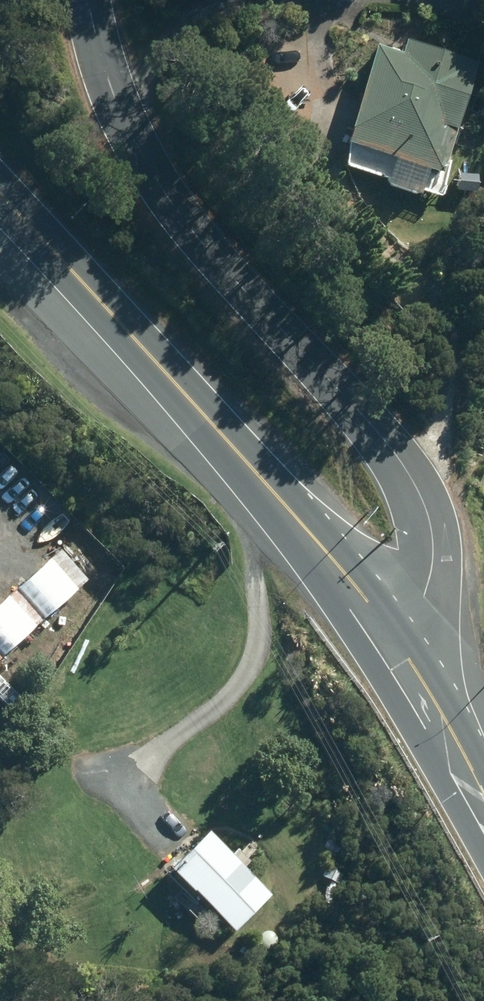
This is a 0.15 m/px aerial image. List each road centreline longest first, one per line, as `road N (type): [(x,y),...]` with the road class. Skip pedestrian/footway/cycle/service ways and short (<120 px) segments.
road 1 (tertiary): [(89,0),(124,118),(164,191),(240,286),(401,458),(423,501),(434,561),(426,601),(386,643)]
road 2 (secondary): [(386,643),(238,455),(0,197)]
road 3 (secondary): [(483,818),(386,643)]

